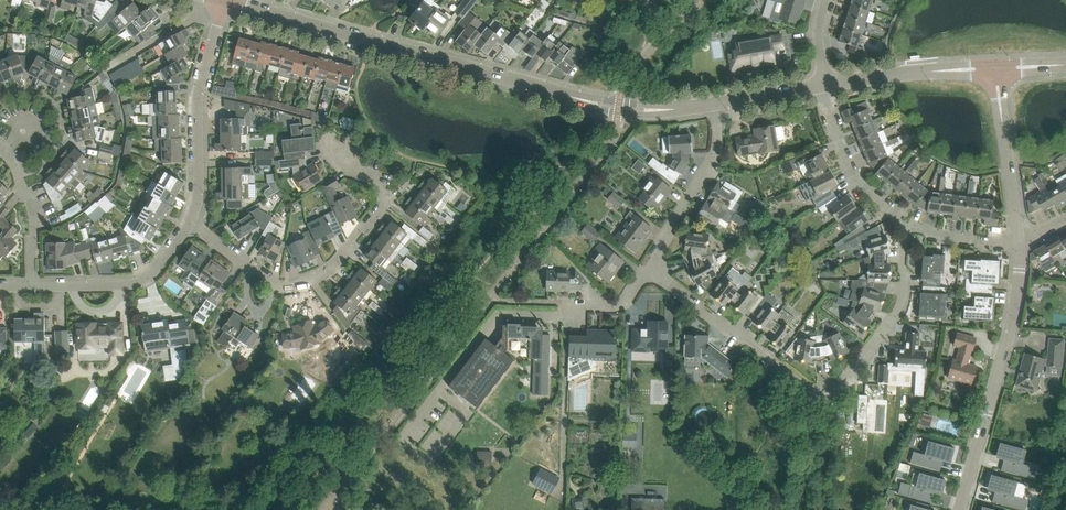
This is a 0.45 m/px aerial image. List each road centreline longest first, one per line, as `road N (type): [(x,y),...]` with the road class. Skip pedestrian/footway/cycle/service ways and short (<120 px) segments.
road 1 (unclassified): [(632,109),(225,2)]
road 2 (residential): [(909,226),(901,305),(841,387),(828,393),(816,393),(644,269)]
road 3 (residential): [(190,226),(280,286),(334,268),(391,203),(324,138)]
road 4 (unclassified): [(1019,240),(1013,320),(962,509)]
road 5 (residential): [(225,2),(202,82),(201,188),(190,226)]
road 6 (residential): [(644,269),(715,157),(711,104)]
road 7 (residential): [(190,226),(136,281),(33,284)]
road 8 (unclassified): [(996,68),(1019,240)]
road 9 (residential): [(909,226),(862,189),(840,147),(825,83)]
road 10 (unclassified): [(825,83),(996,68)]
road 11 (residential): [(33,284),(29,197),(4,150)]

